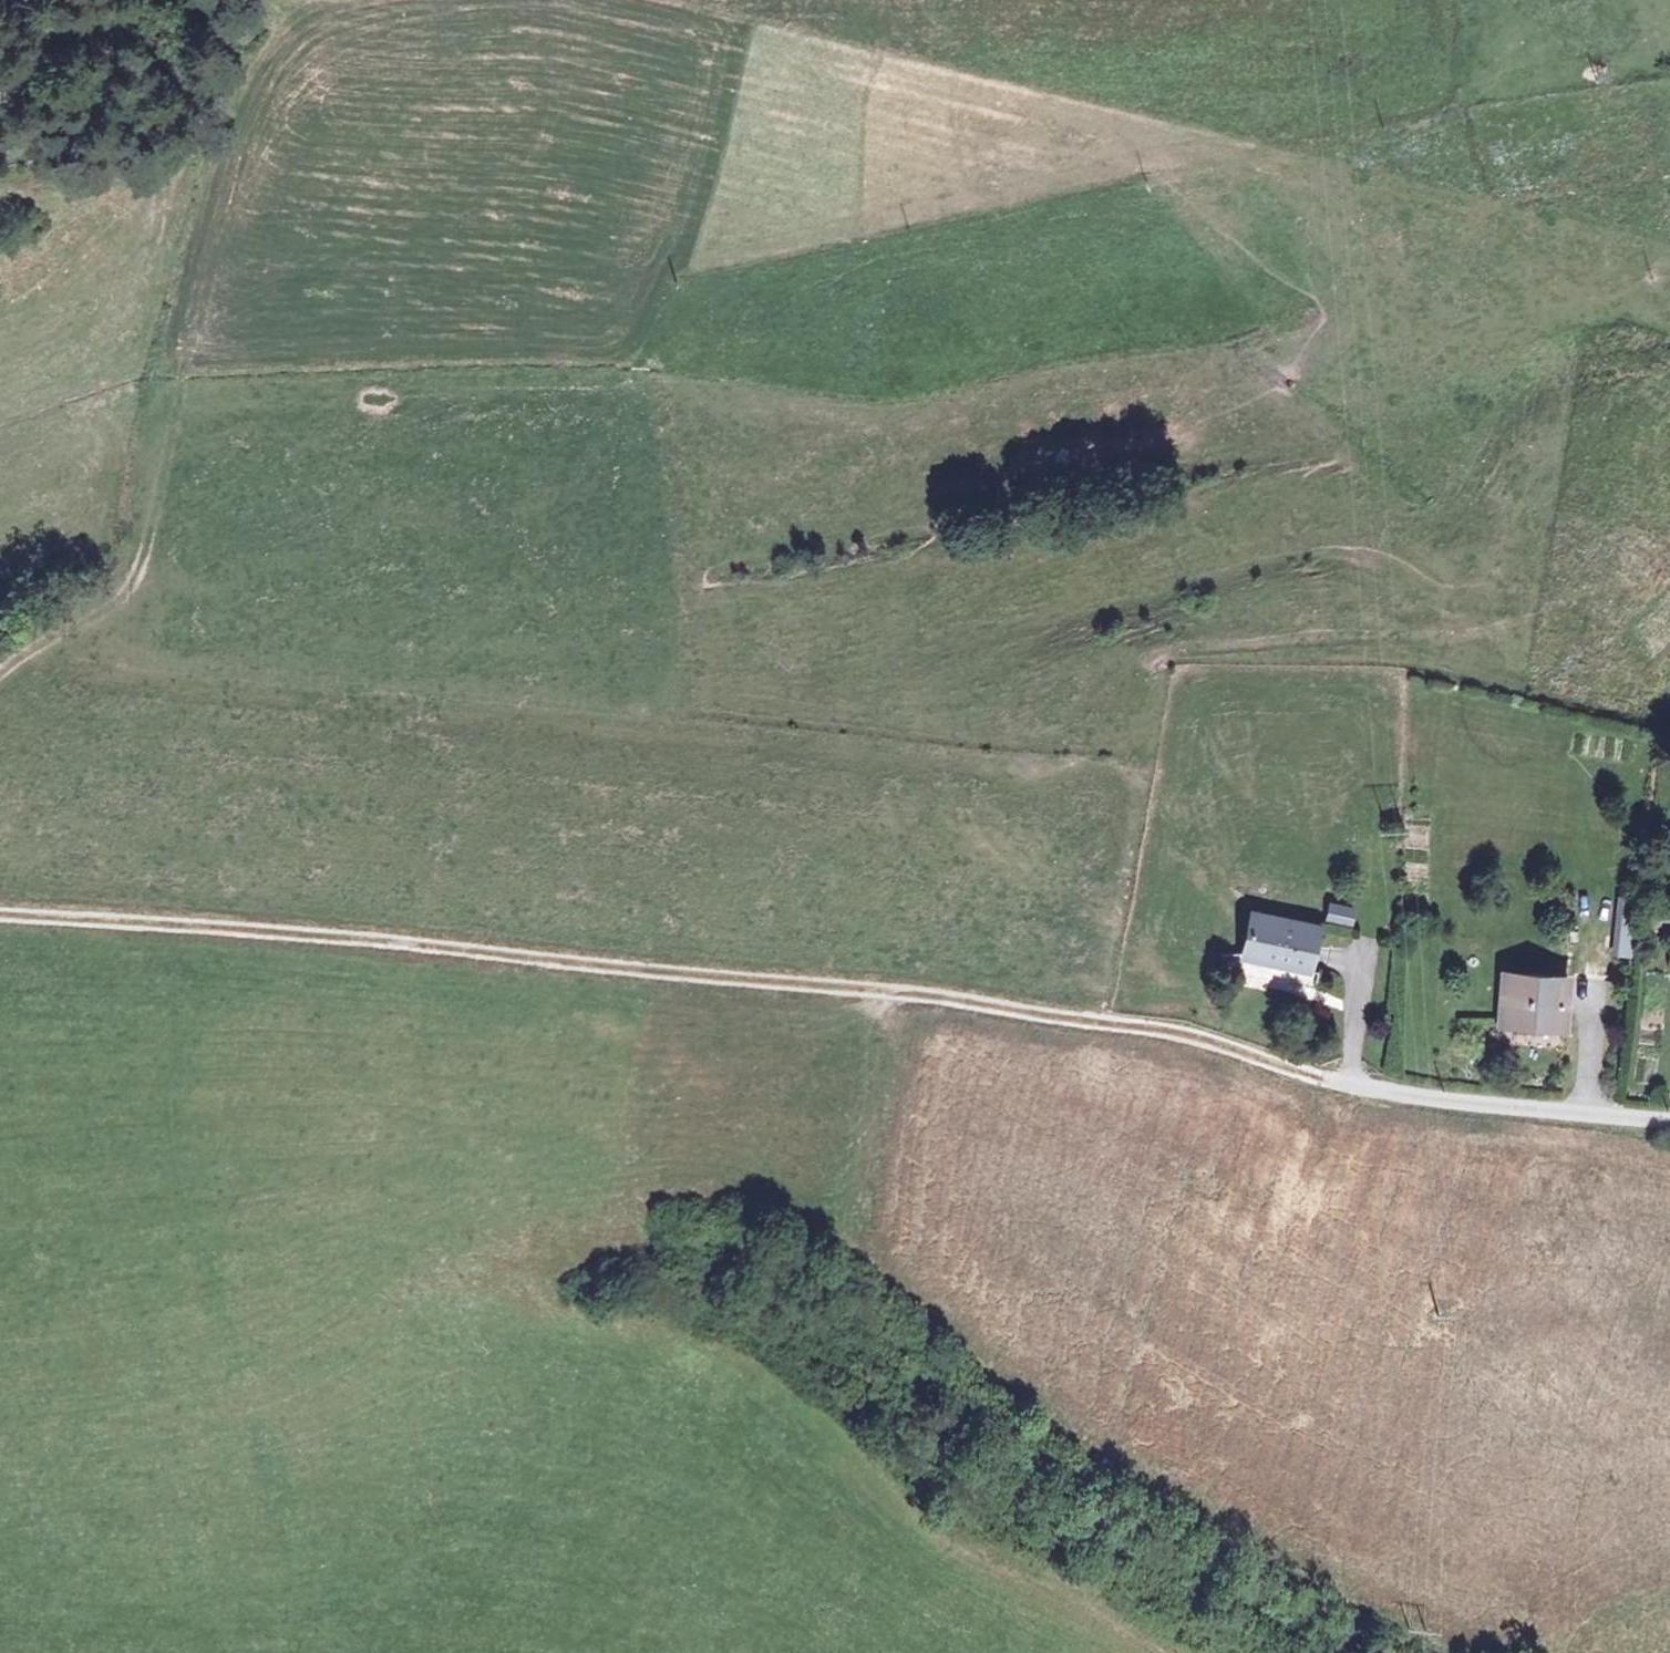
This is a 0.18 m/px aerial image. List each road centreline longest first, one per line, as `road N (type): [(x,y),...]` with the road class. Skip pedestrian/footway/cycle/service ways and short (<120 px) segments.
road 1 (track): [(1306,1074),(1192,1037),(916,997),(0,915)]
road 2 (unclassified): [(1669,1118),(1446,1100),(1306,1074)]

